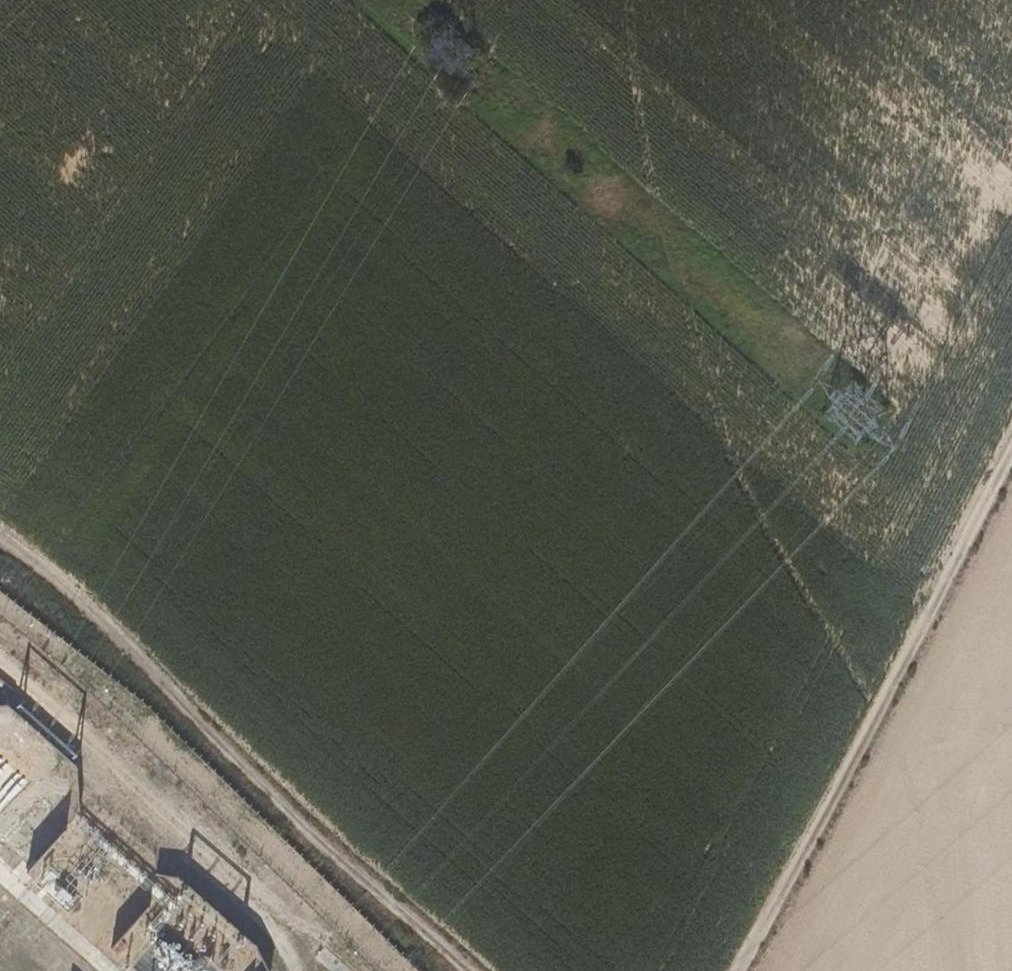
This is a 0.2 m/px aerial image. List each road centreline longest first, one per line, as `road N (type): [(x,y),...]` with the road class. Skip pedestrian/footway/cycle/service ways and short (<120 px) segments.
road 1 (track): [(461,970),(292,826),(92,618),(0,547)]
road 2 (track): [(1011,459),(742,970)]

